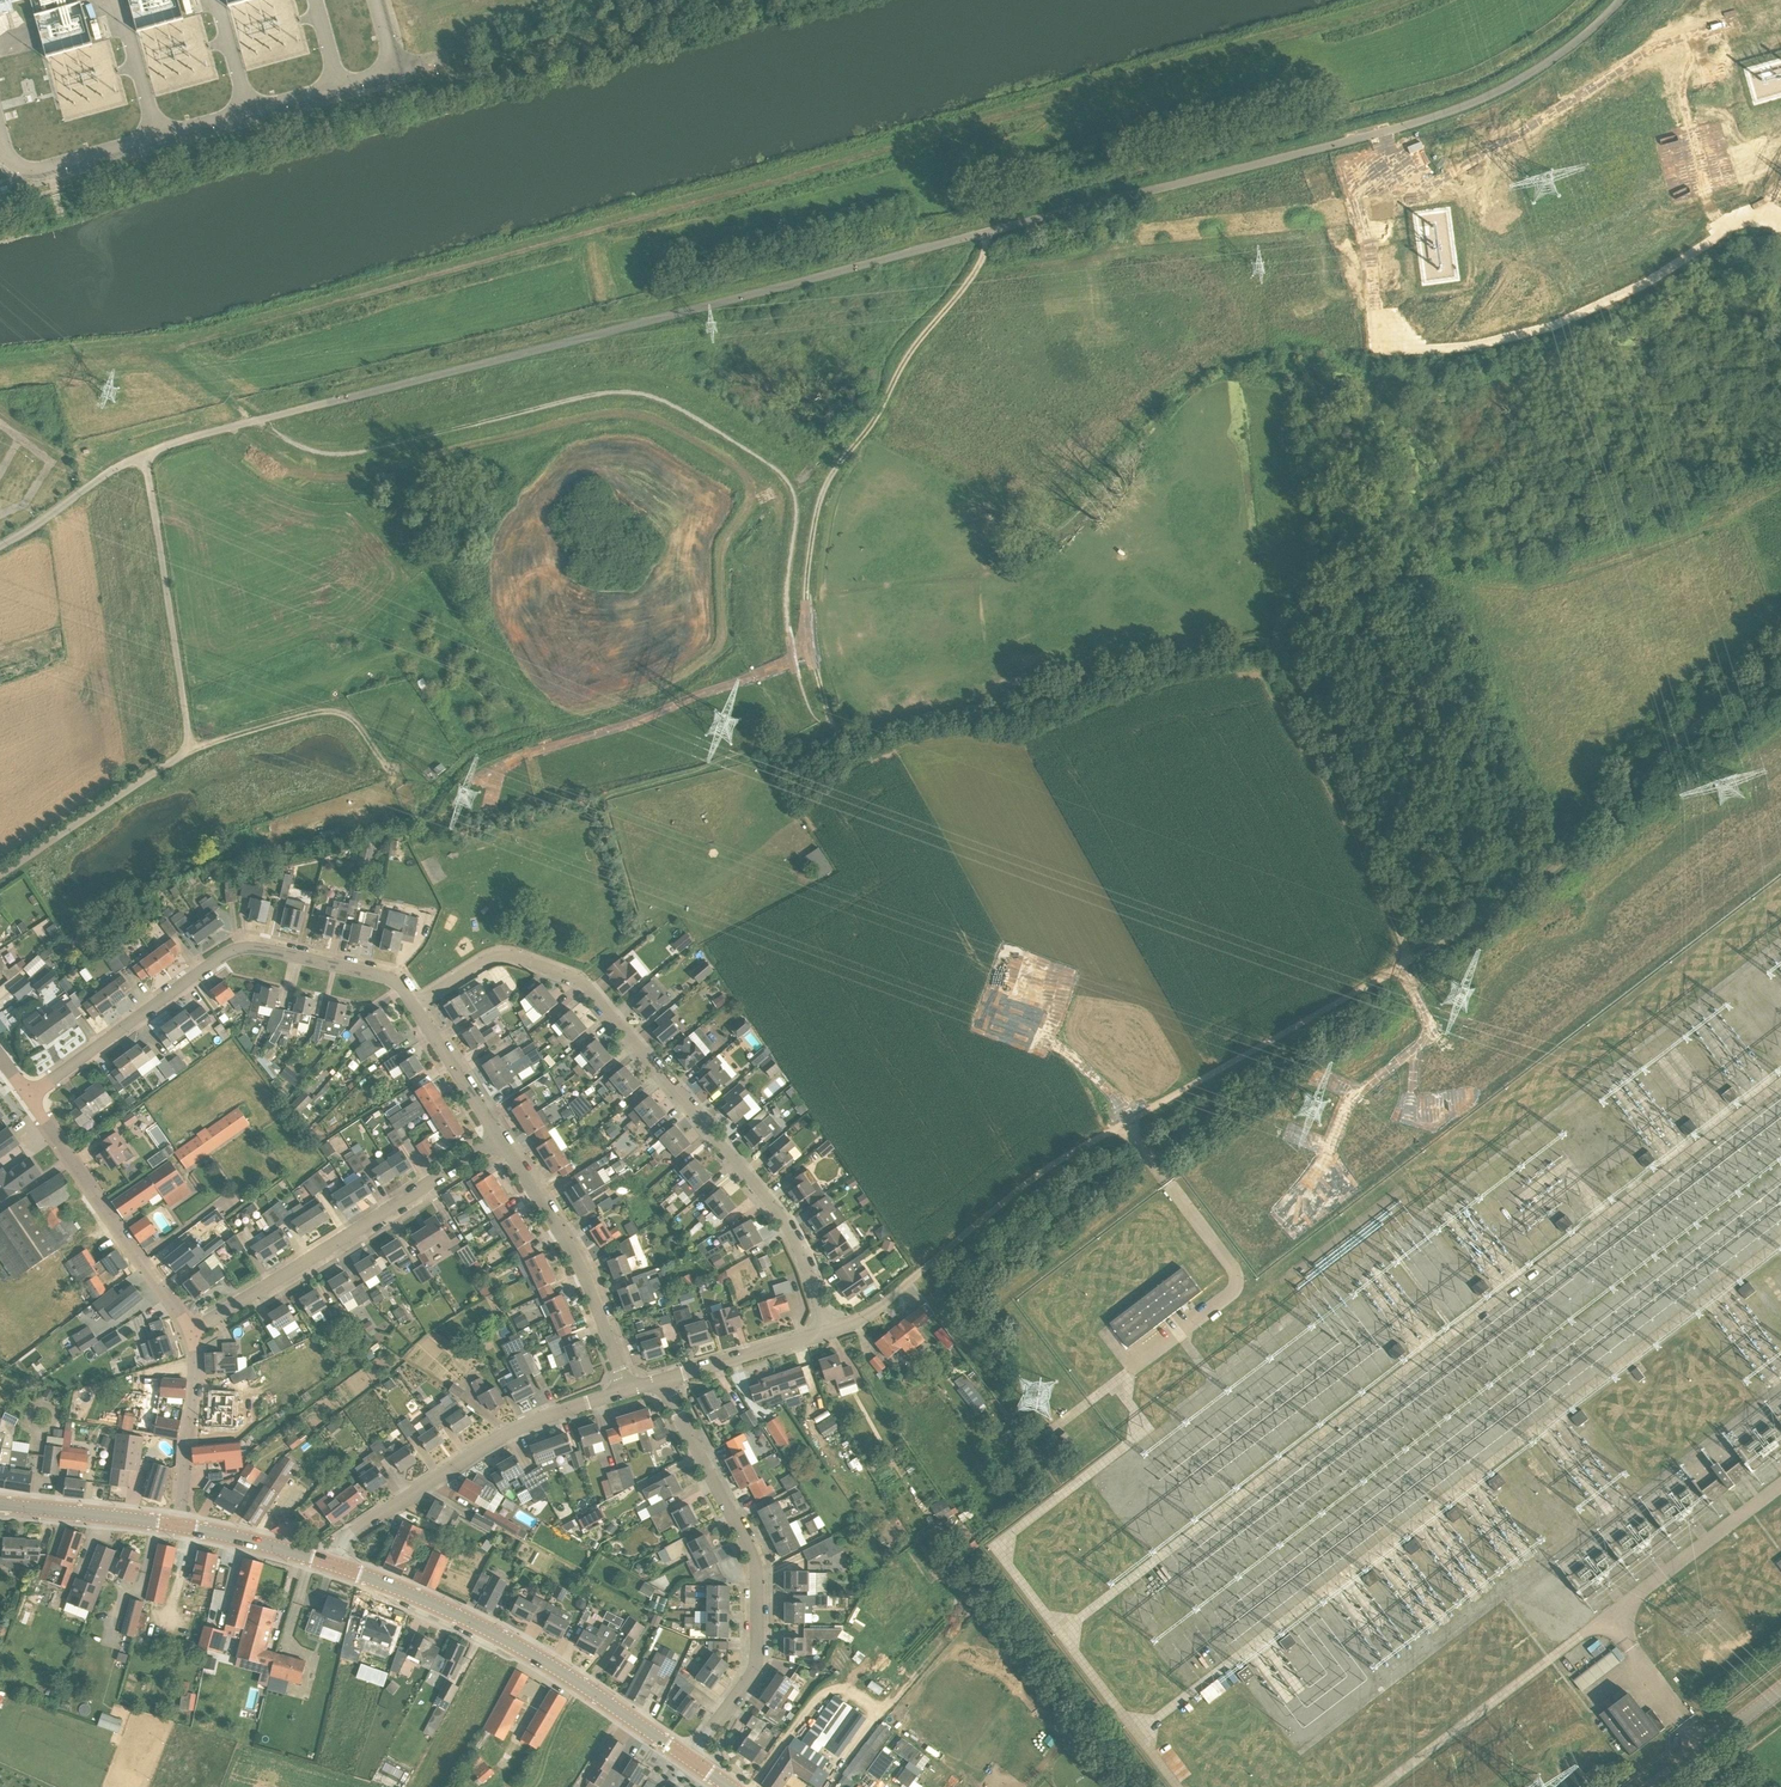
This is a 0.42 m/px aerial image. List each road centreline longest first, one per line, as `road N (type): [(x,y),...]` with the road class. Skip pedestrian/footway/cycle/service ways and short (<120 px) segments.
road 1 (unclassified): [(0,546),(120,465),(176,442),(1459,108),(1538,69),(1621,0)]
road 2 (unclassified): [(830,1331),(877,1310),(1092,1140),(1535,885),(1639,787)]
road 3 (track): [(259,421),(307,449),(352,453),(594,393),(635,391),(682,409),(774,467),(798,498),(787,619),(819,733)]
road 4 (track): [(1409,963),(1309,706),(1269,645),(1035,685),(839,734)]
road 5 (residential): [(830,1331),(788,1234),(586,993),(560,977),(487,962),(417,1008)]
road 6 (track): [(839,734),(811,624),(812,547),(824,489),(888,404),(913,347),(969,279),(987,233)]
road 7 (track): [(0,877),(154,775),(189,741),(144,455)]
road 8 (residential): [(417,1008),(385,977),(242,949),(24,1098)]
road 9 (residential): [(691,1760),(756,1664),(757,1570),(666,1379)]
road 10 (tertiary): [(691,1760),(520,1647),(337,1566)]
road 11 (residential): [(193,1334),(500,1141)]
road 12 (unclassified): [(337,1566),(355,1530),(498,1441),(627,1390)]
road 13 (residential): [(193,1334),(24,1098)]
road 14 (residential): [(627,1390),(583,1273),(500,1141)]
road 15 (track): [(189,741),(338,710),(356,722),(386,764)]
road 16 (residential): [(177,1526),(197,1372),(193,1334)]
road 17 (track): [(1780,667),(1639,787)]
road 18 (tertiary): [(177,1526),(0,1504)]
road 19 (unclassified): [(666,1379),(830,1331)]
road 20 (tertiary): [(337,1566),(177,1526)]
road 21 (residential): [(500,1141),(417,1008)]
road 22 (tertiary): [(1658,1786),(1780,1693)]

